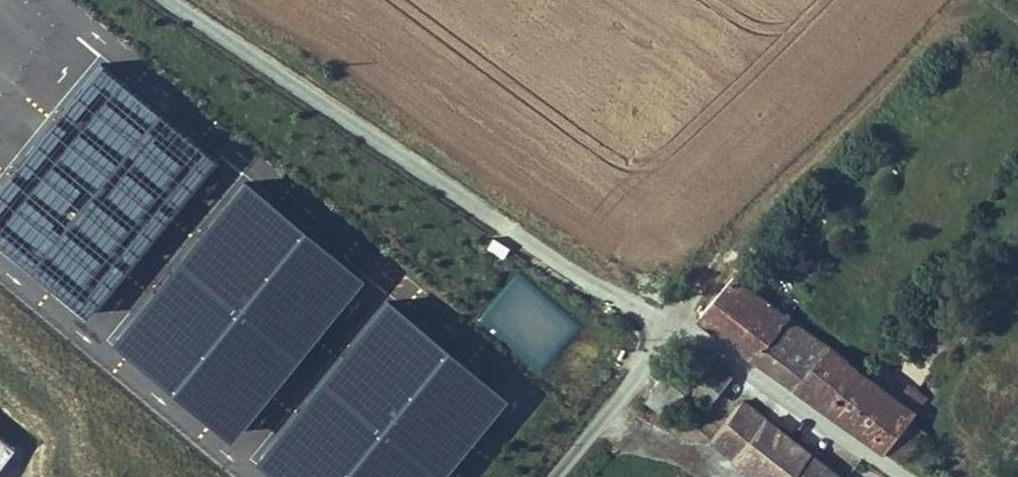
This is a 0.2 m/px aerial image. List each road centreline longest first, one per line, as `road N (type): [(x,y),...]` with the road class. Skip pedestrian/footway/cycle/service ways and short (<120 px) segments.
road 1 (unclassified): [(173,0),(885,476)]

